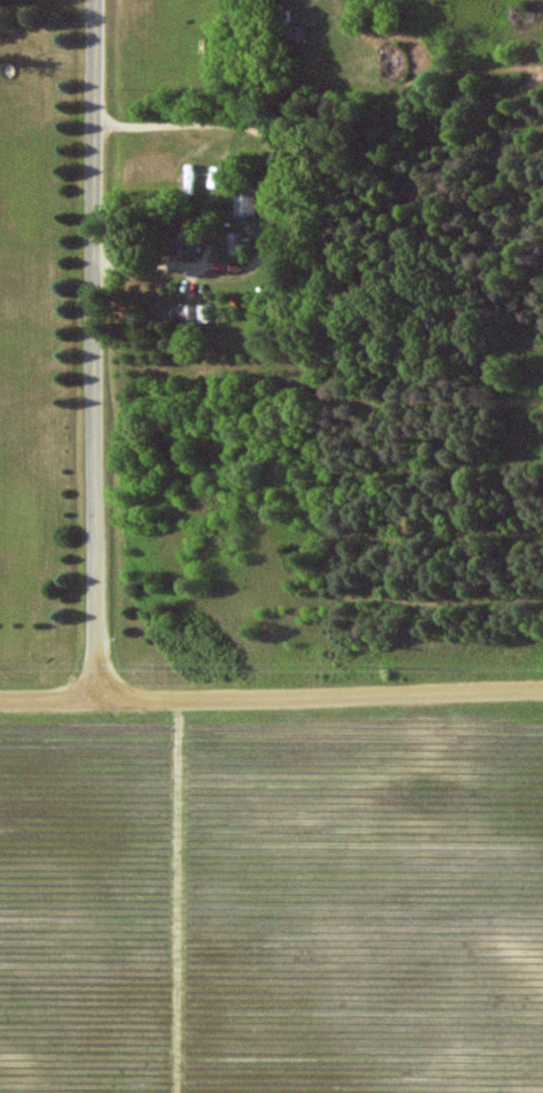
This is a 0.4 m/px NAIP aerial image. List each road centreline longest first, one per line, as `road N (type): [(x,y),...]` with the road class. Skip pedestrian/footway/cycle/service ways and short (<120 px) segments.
road 1 (residential): [(98,698),(101,0)]
road 2 (residential): [(542,689),(0,701)]

